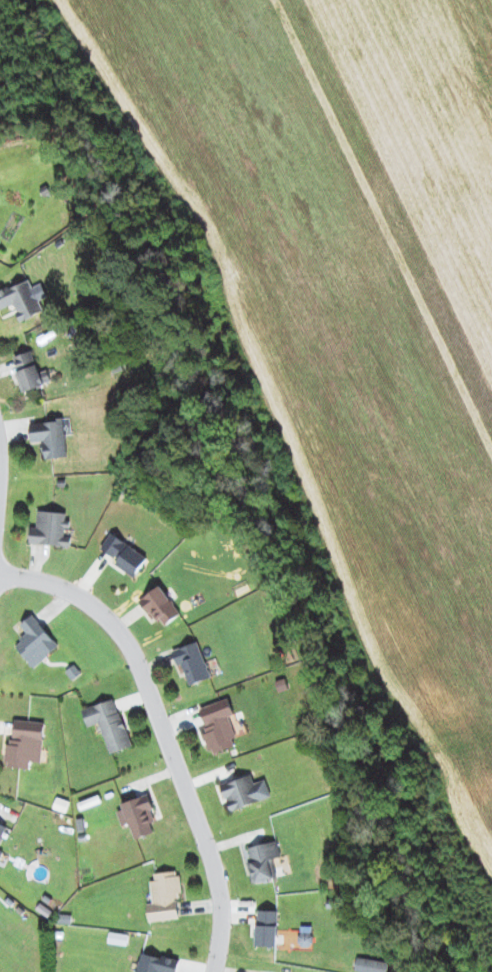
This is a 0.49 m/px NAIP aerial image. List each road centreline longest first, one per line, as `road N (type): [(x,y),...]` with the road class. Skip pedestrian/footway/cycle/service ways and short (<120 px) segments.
road 1 (residential): [(214,971),(219,880),(135,661),(96,613),(56,589),(0,575)]

